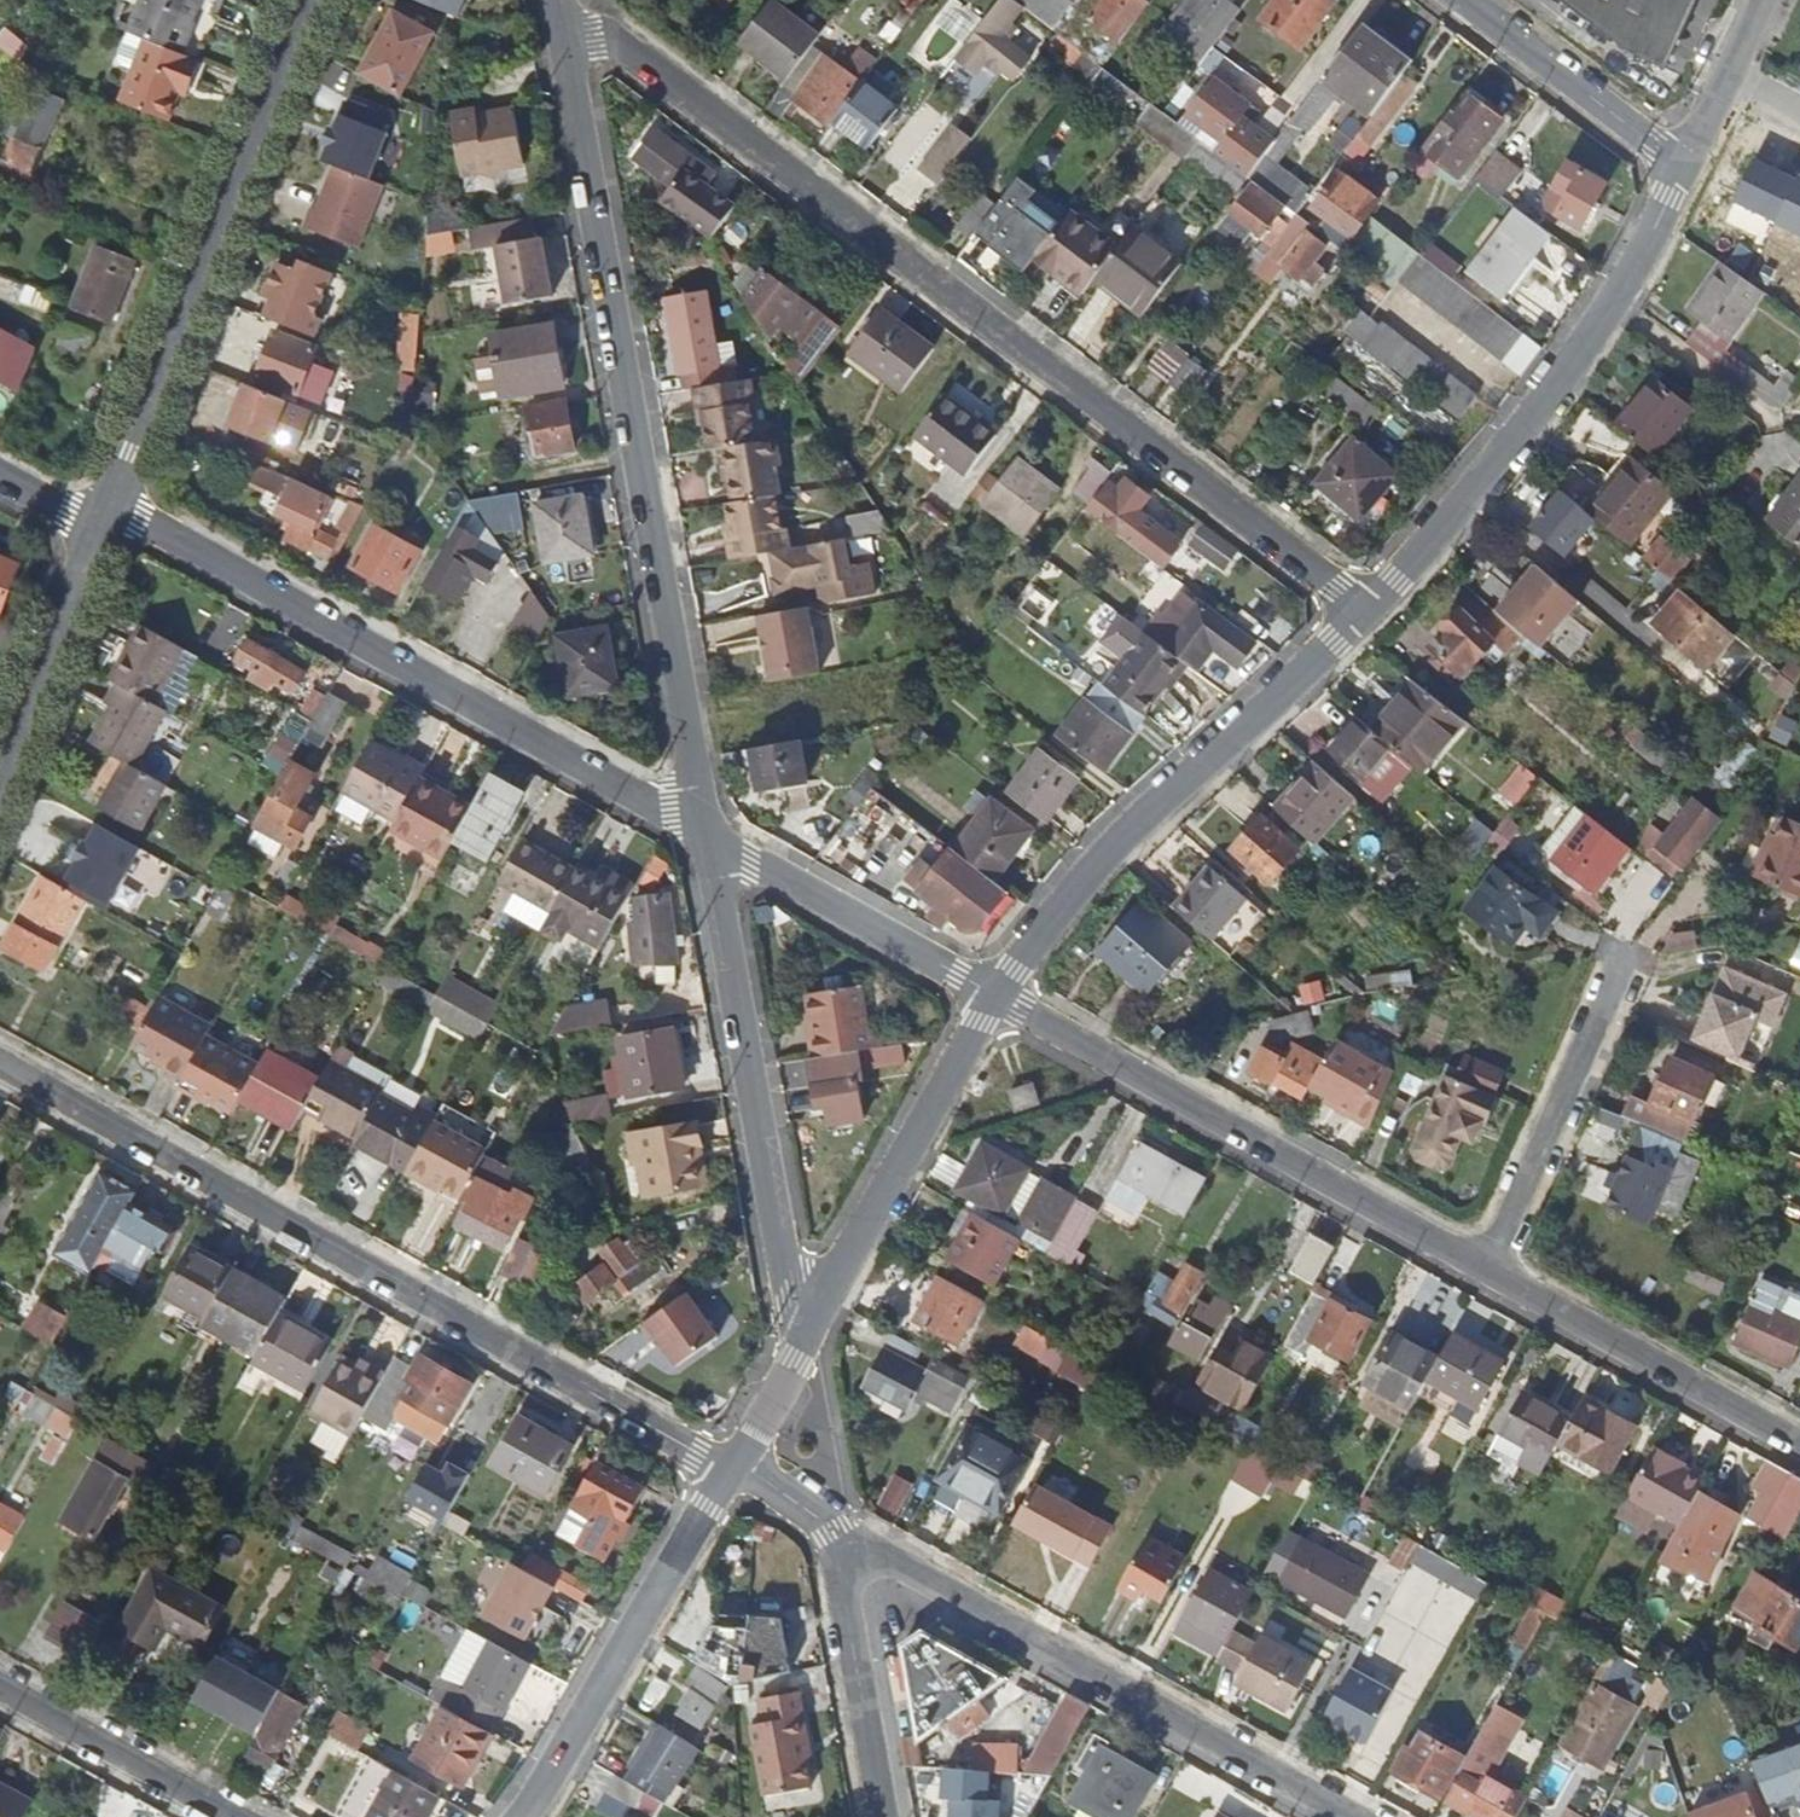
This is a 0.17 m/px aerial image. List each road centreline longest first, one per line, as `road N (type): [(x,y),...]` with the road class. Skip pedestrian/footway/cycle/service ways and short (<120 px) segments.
road 1 (residential): [(1372,612),(618,44),(560,39)]
road 2 (residential): [(0,1064),(730,1468)]
road 3 (residential): [(560,39),(706,834)]
road 4 (residential): [(104,517),(141,521),(706,834)]
road 5 (residential): [(1487,1271),(994,993)]
road 6 (residential): [(310,0),(104,517)]
road 7 (residential): [(1372,612),(1615,306),(1685,165)]
road 8 (residential): [(1336,1816),(857,1564)]
road 9 (residential): [(994,993),(1121,835),(1372,612)]
road 10 (residential): [(706,834),(801,1344)]
road 11 (residential): [(527,1816),(730,1468)]
road 12 (residential): [(801,1344),(994,993)]
road 13 (residential): [(1799,1443),(1487,1271)]
road 14 (residential): [(1487,1271),(1625,954)]
road 15 (residential): [(706,834),(994,993)]
road 16 (residential): [(104,517),(0,776)]
road 17 (residential): [(1685,165),(1467,0)]
road 18 (residential): [(0,1683),(238,1816)]
road 19 (residential): [(891,1816),(857,1564)]
road 20 (residential): [(1685,165),(1765,0)]
road 21 (residential): [(730,1468),(831,1528),(857,1564)]
road 22 (residential): [(730,1468),(801,1344)]

